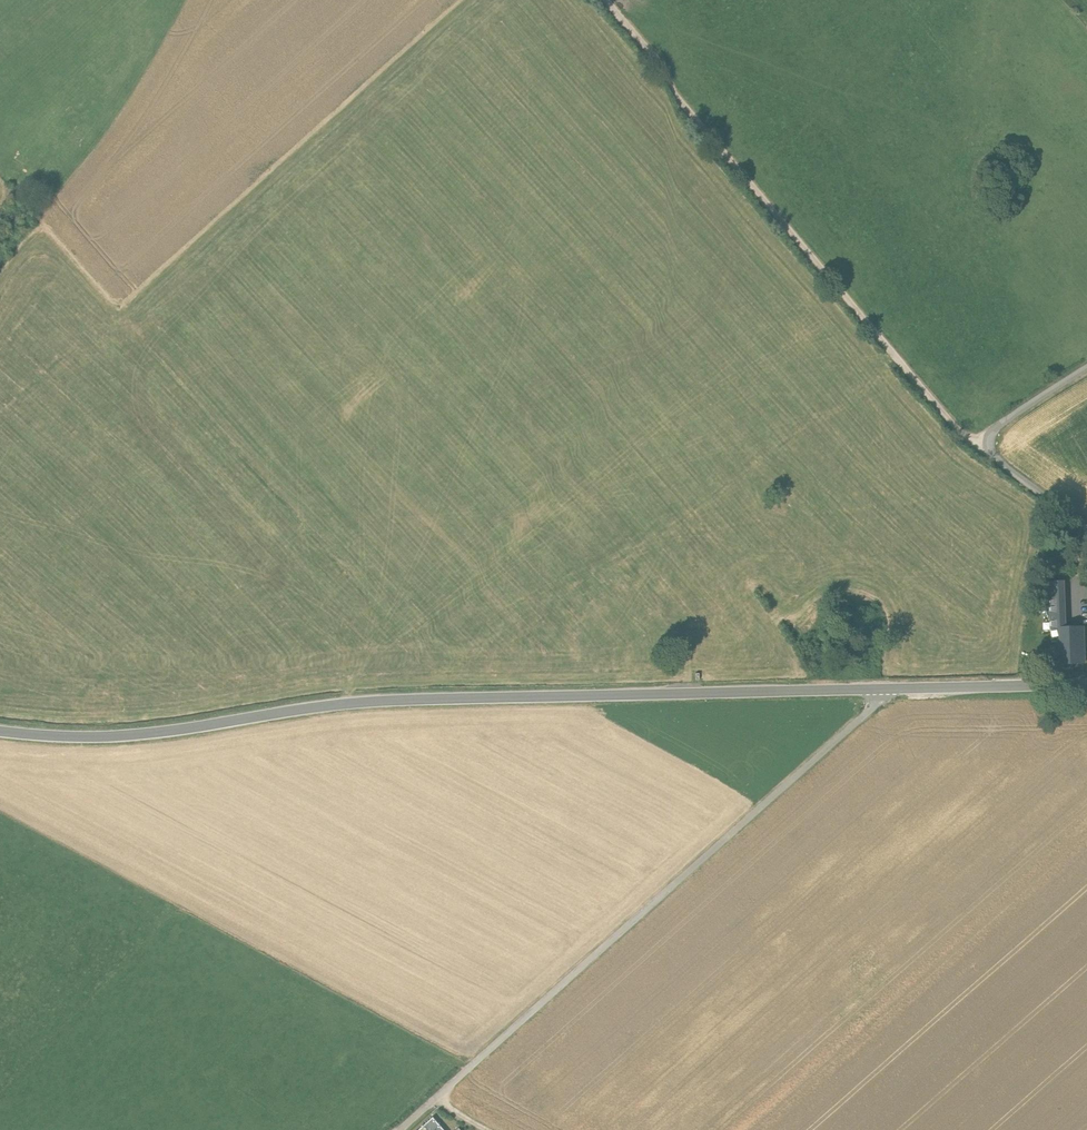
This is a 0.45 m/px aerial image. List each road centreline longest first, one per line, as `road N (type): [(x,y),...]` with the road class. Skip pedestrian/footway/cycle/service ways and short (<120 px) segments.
road 1 (tertiary): [(0,731),(159,734),(377,701),(1086,685)]
road 2 (track): [(990,441),(962,433),(925,392),(597,0)]
road 3 (unclassified): [(1086,526),(1010,469),(990,441),(1001,425),(1086,370)]

